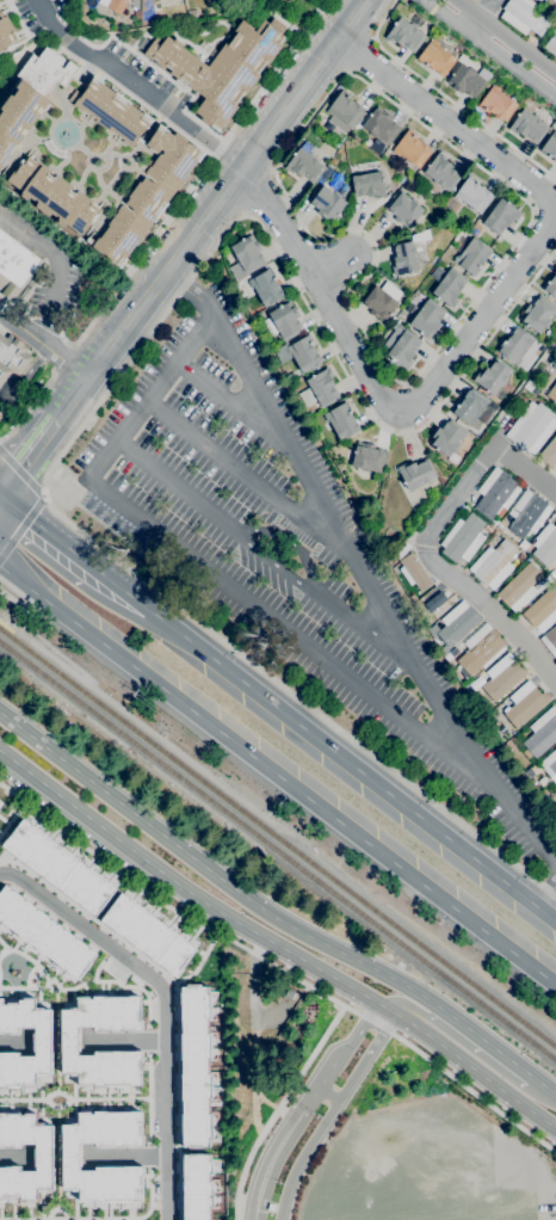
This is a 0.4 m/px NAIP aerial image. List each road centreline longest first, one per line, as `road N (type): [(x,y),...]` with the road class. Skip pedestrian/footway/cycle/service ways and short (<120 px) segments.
road 1 (residential): [(334,37),(533,185),(551,208),(543,233),(410,405),(388,403),(375,388),(259,187),(237,167)]
road 2 (secondary): [(0,752),(220,916),(393,1013),(555,1129)]
road 3 (secondary): [(495,1053),(419,996),(257,906),(0,715)]
road 4 (trunk): [(555,922),(155,615)]
road 5 (tertiary): [(361,0),(85,376)]
road 6 (residential): [(167,1219),(160,986),(0,871)]
road 7 (trunk): [(243,751),(555,987)]
road 8 (trunk): [(0,567),(243,751)]
road 9 (residential): [(375,1004),(272,1154),(253,1219)]
road 10 (residential): [(278,1219),(302,1154),(393,1013)]
road 11 (trunk): [(155,615),(0,496)]
road 12 (secondary): [(495,1053),(459,1045),(402,1004),(375,1004)]

